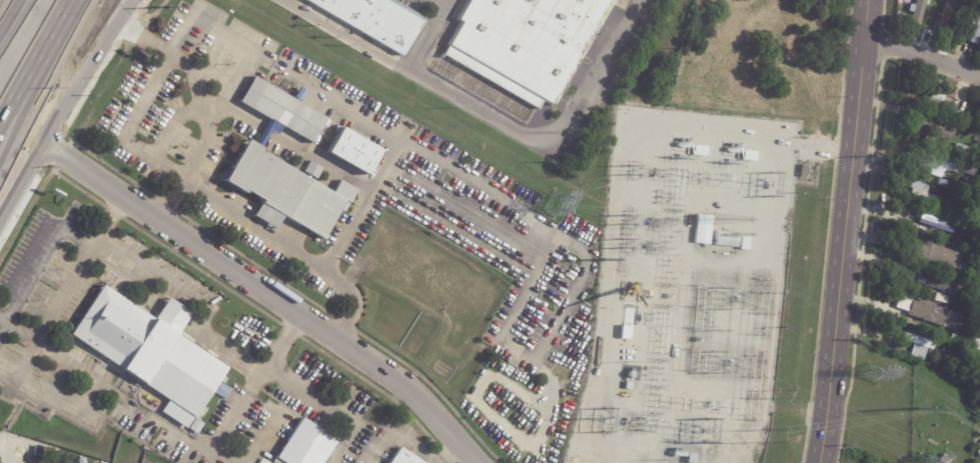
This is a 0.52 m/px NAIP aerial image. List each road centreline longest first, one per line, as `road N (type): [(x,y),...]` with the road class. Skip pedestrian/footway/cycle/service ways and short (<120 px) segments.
road 1 (residential): [(45,148),(377,364),(478,462)]
road 2 (tertiary): [(870,0),(819,462)]
road 3 (secondary): [(0,227),(135,0)]
road 4 (motorway): [(0,171),(86,0)]
road 5 (motorway): [(0,123),(68,0)]

